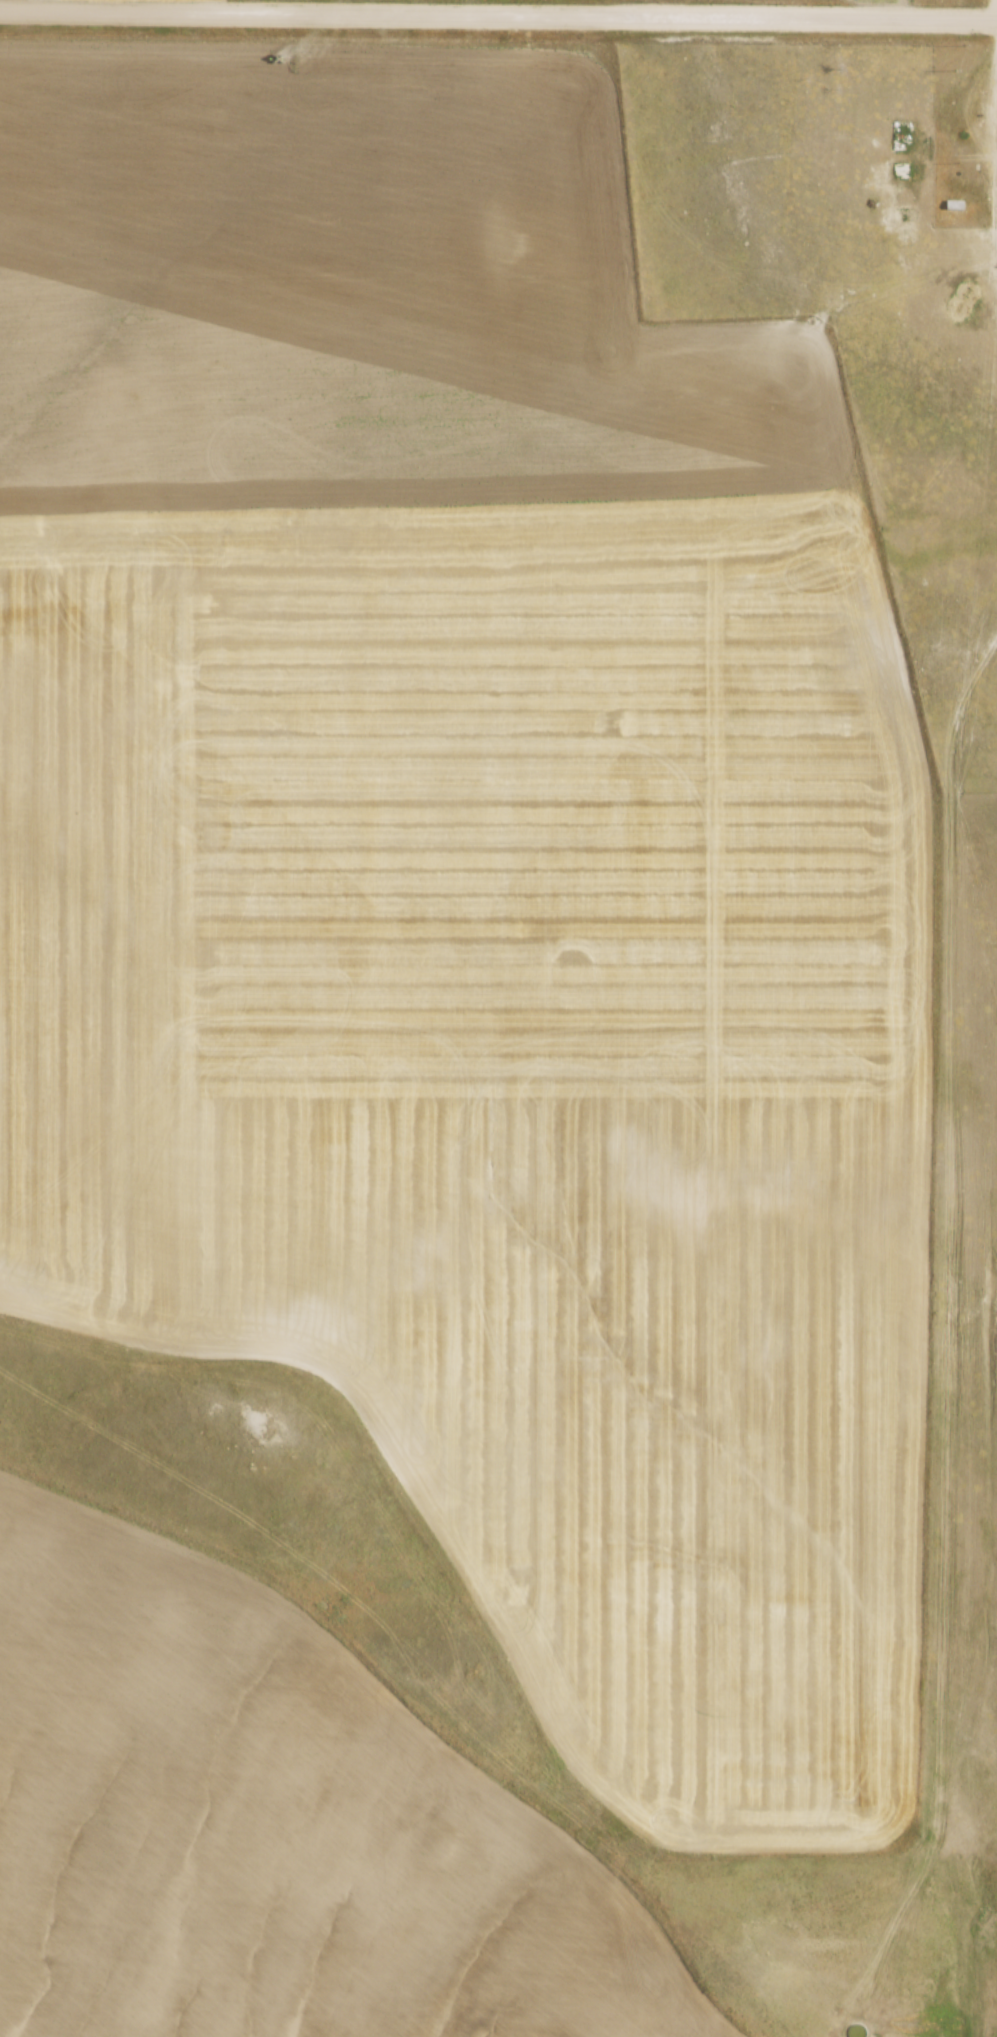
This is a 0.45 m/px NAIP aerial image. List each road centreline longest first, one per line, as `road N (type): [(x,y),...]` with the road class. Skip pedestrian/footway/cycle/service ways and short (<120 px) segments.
road 1 (residential): [(996,20),(0,10)]

